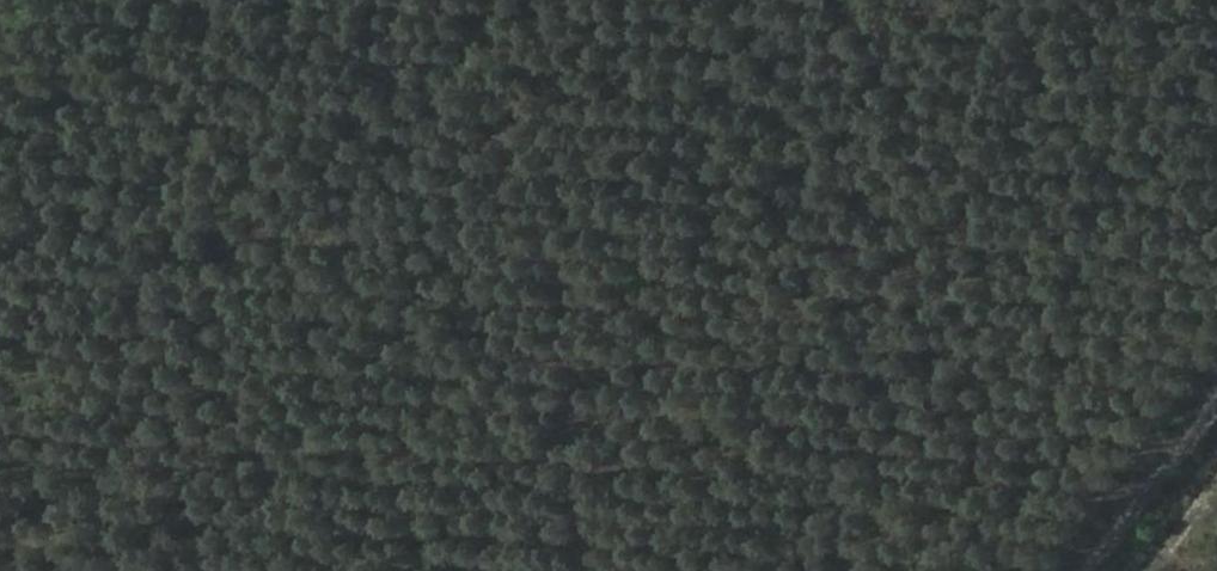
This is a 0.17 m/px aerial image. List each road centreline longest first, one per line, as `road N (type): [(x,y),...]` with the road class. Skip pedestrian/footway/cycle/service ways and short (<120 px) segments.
road 1 (track): [(1143,570),(1216,476)]

